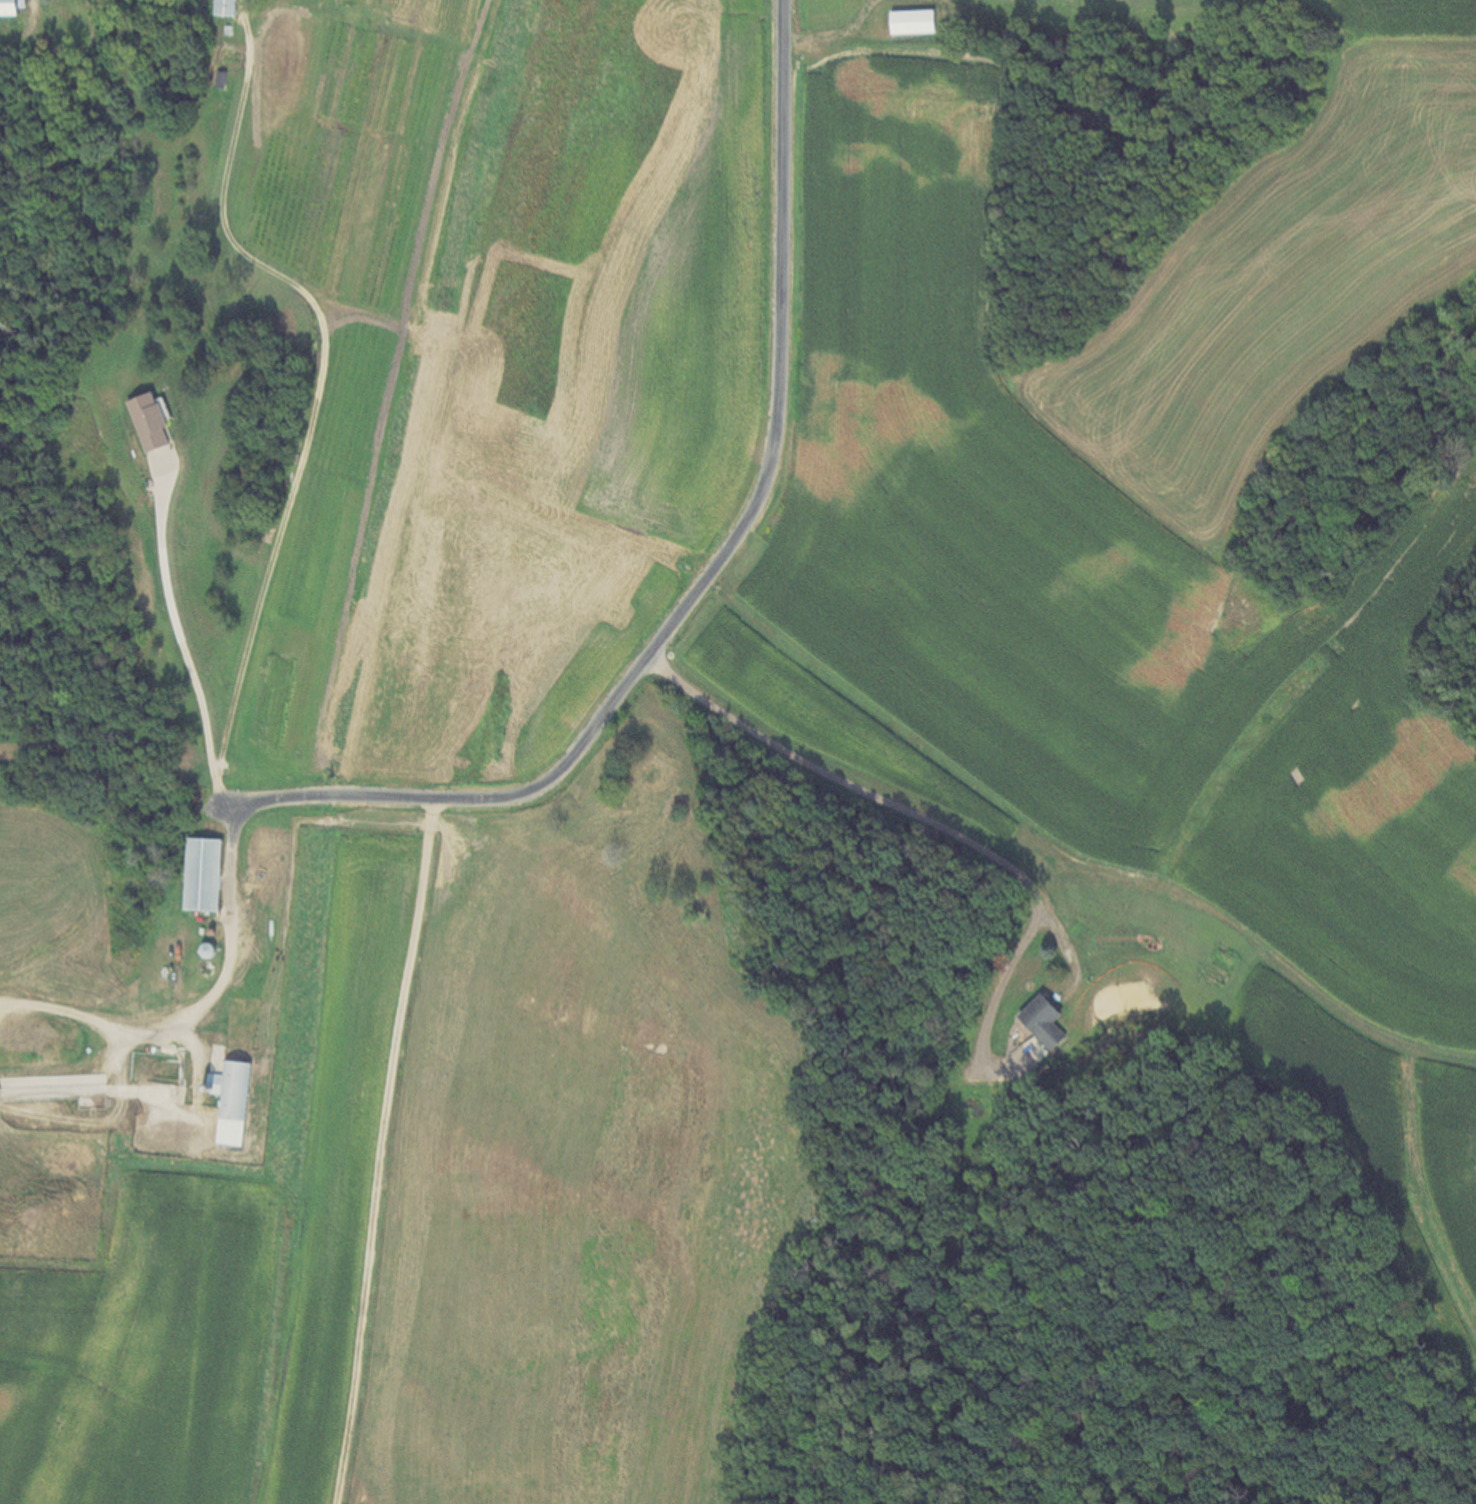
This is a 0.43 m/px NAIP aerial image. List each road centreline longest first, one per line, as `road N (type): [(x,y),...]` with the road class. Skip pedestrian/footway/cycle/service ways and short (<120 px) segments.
road 1 (residential): [(227,818),(256,800),(519,795),(545,781),(717,562),(771,467),(776,432),(782,0)]
road 2 (residential): [(648,656),(705,706),(823,780),(1010,860),(1060,920),(1081,980)]

